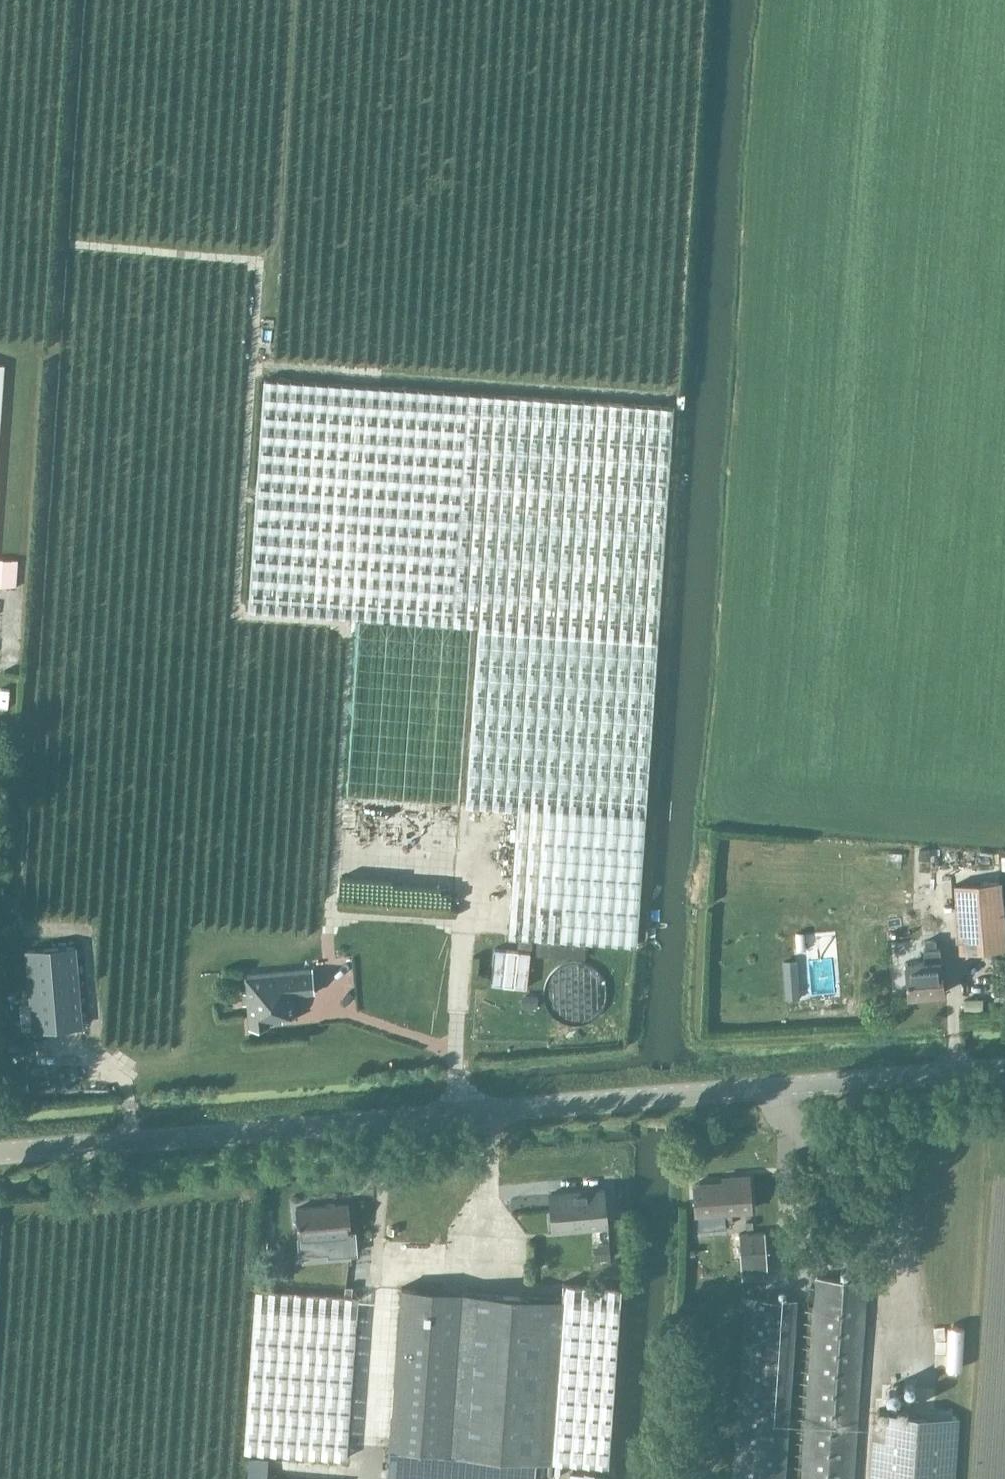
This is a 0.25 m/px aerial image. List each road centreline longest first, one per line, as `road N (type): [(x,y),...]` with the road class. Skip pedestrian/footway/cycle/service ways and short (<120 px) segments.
road 1 (unclassified): [(0,1155),(1004,1071)]

